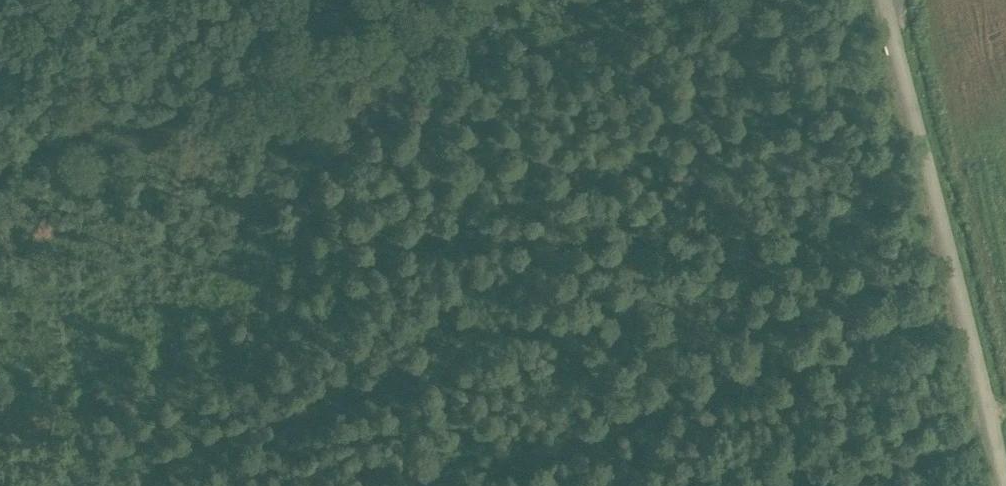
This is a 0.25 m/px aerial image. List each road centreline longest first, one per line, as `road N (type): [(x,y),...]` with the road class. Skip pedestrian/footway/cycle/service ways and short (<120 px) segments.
road 1 (track): [(1005,475),(886,0)]

